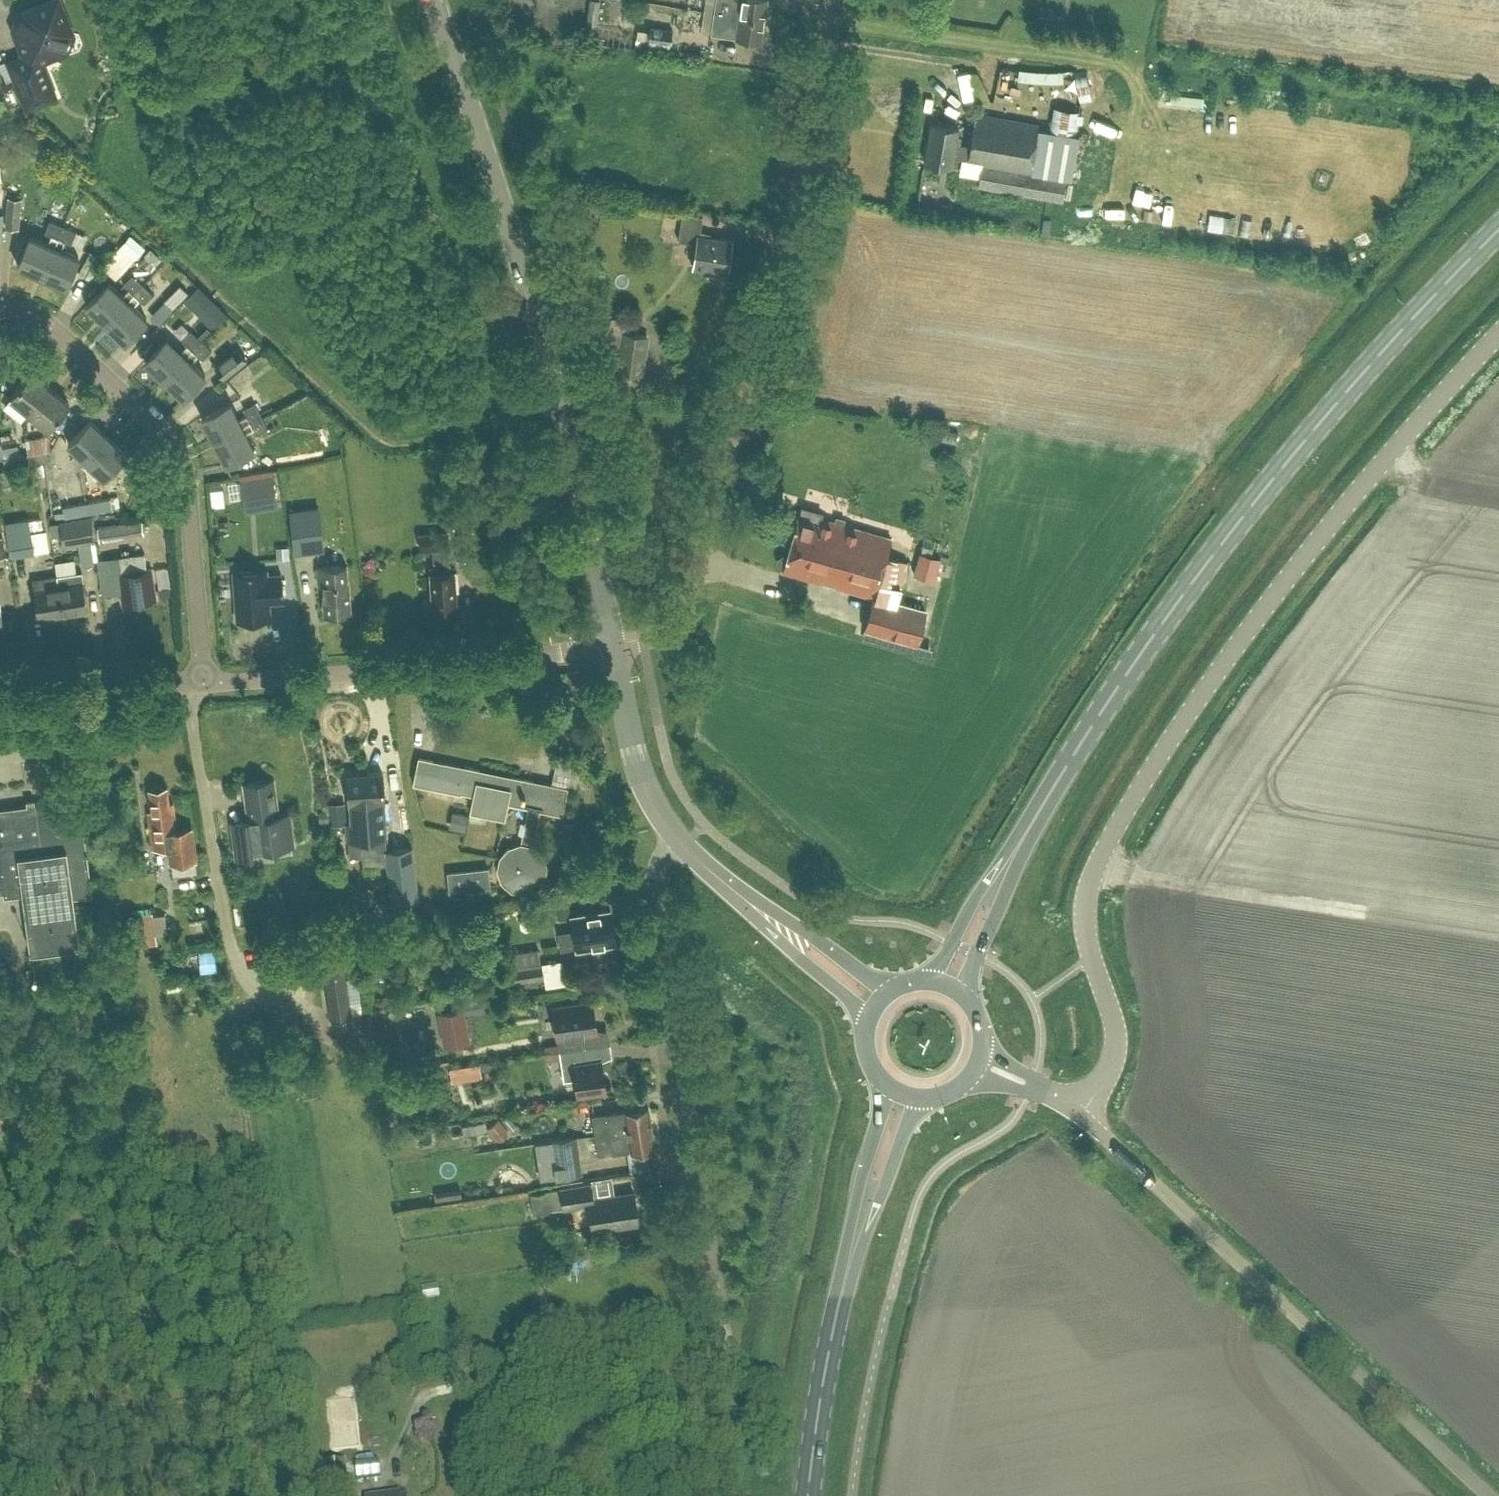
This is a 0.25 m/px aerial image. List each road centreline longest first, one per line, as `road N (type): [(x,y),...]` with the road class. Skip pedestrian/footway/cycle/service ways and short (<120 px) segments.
road 1 (unclassified): [(1498,336),(1419,419),(1260,613),(1154,764),(1092,876),(1085,901),(1091,959),(1118,1045),(1082,1118)]
road 2 (secondary): [(1003,874),(1112,692),(1213,552),(1310,430),(1498,231)]
road 3 (residential): [(613,644),(673,631),(686,617),(797,188),(825,0)]
road 4 (tertiary): [(613,644),(558,398),(433,0)]
road 5 (unclassified): [(1487,1495),(1082,1118)]
road 6 (residential): [(682,844),(657,871),(654,888),(729,1367)]
road 7 (residential): [(387,1045),(337,1042),(302,1029),(261,1001),(240,971),(191,706),(197,683)]
road 8 (residential): [(197,683),(179,456),(61,336),(36,319),(0,315)]
road 9 (residential): [(197,683),(514,660),(613,644)]
road 10 (secondary): [(811,1495),(823,1390),(860,1221)]
road 11 (tertiary): [(682,844),(642,774),(613,644)]
road 12 (residential): [(0,697),(197,683)]
road 13 (tertiary): [(744,897),(870,1017)]
road 14 (tertiary): [(891,990),(744,897)]
road 15 (secondary): [(887,1084),(861,1174),(860,1221)]
road 16 (secondary): [(860,1221),(886,1181),(920,1096)]
road 17 (secondary): [(1003,874),(976,899),(932,981)]
road 18 (secondary): [(962,995),(997,912),(1003,874)]

